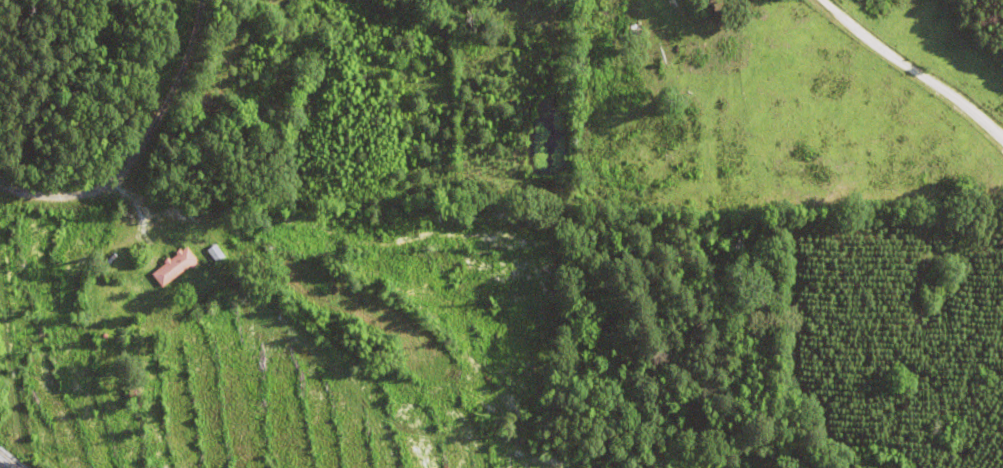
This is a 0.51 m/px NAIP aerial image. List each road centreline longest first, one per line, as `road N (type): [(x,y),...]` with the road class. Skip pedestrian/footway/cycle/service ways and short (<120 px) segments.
road 1 (residential): [(0,178),(50,194),(115,179),(179,78),(204,0)]
road 2 (residential): [(1002,140),(821,0)]
road 3 (track): [(1002,234),(952,233),(883,295),(822,298)]
road 4 (track): [(27,467),(0,344)]

